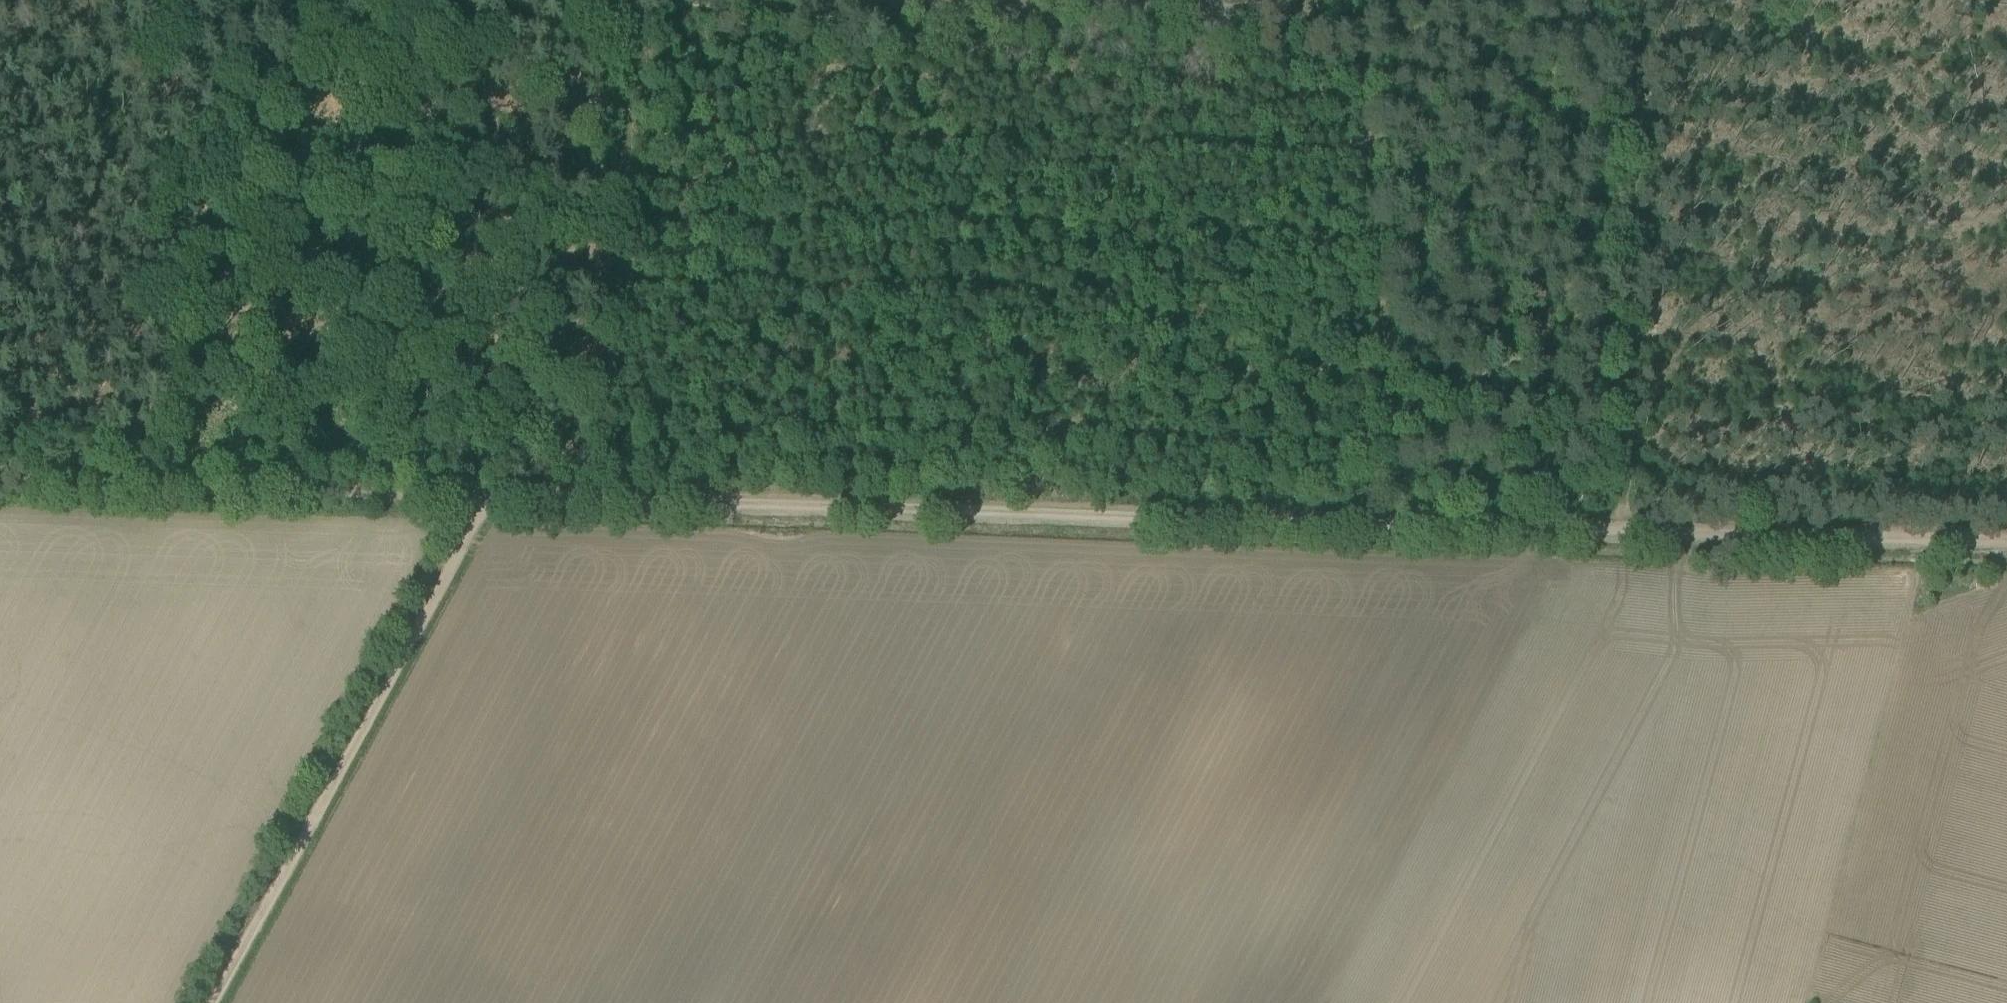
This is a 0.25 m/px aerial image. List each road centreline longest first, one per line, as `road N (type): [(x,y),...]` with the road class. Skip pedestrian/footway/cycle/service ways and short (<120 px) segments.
road 1 (track): [(626,501),(1617,529)]
road 2 (track): [(482,497),(210,1002)]
road 3 (track): [(632,0),(626,501)]
road 4 (track): [(0,483),(482,497)]
road 5 (track): [(1617,529),(2006,538)]
road 6 (track): [(482,497),(626,501)]

